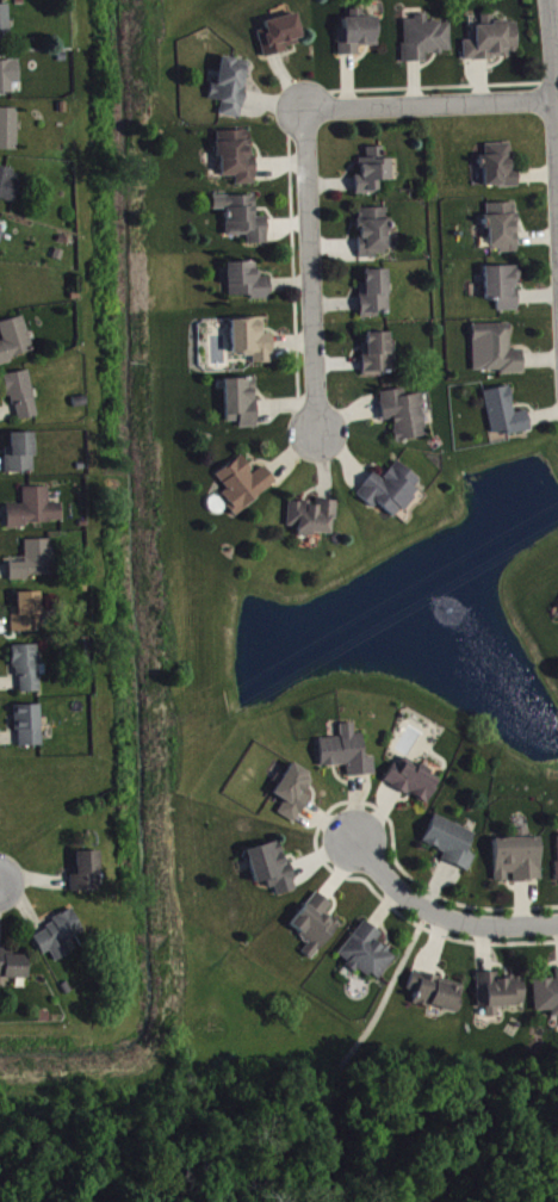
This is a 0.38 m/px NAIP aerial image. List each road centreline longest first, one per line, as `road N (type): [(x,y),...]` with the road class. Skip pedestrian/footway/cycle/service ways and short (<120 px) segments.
road 1 (residential): [(554,106),(309,114),(320,436)]
road 2 (residential): [(353,836),(390,885),(428,912),(464,923),(557,923)]

